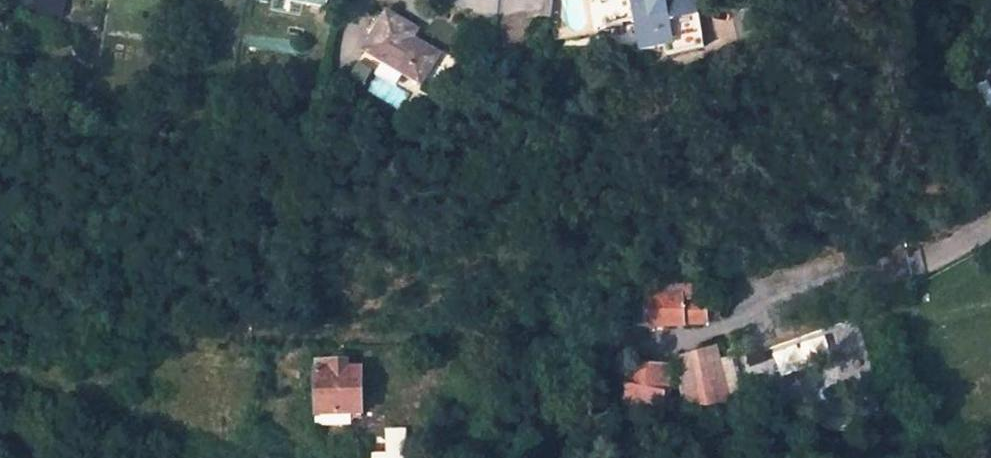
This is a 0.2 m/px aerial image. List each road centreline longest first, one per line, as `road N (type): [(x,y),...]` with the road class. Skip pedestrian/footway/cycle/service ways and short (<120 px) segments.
road 1 (residential): [(990,223),(772,326),(640,350),(501,342)]

